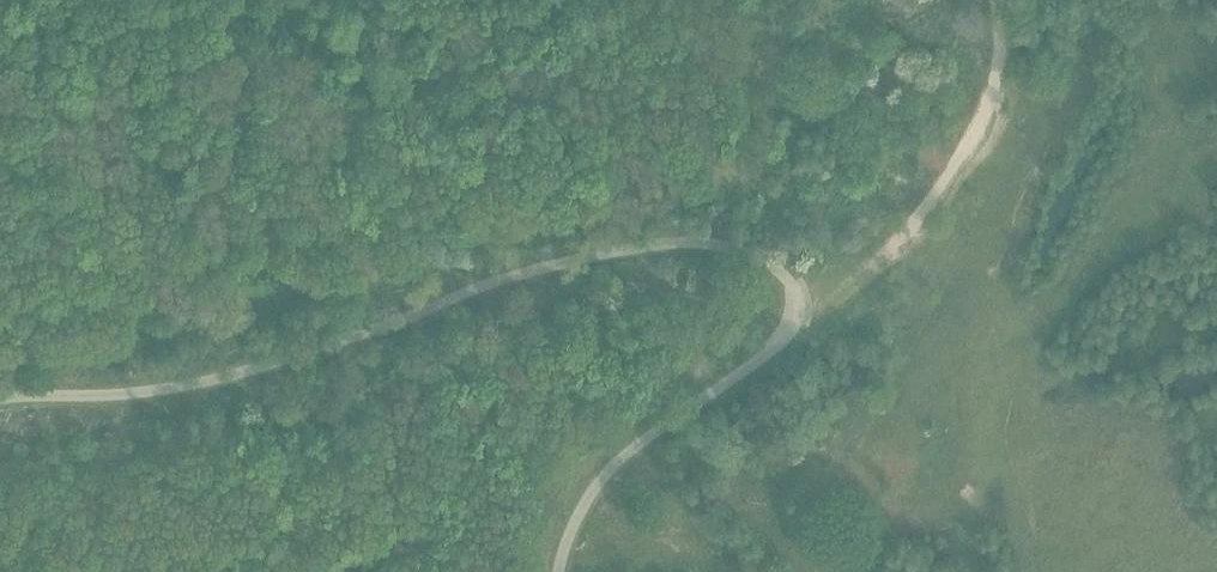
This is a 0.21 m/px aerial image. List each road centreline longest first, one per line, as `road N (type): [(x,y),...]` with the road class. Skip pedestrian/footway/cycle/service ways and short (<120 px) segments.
road 1 (track): [(798,317),(888,246),(966,146),(997,71),(991,0)]

